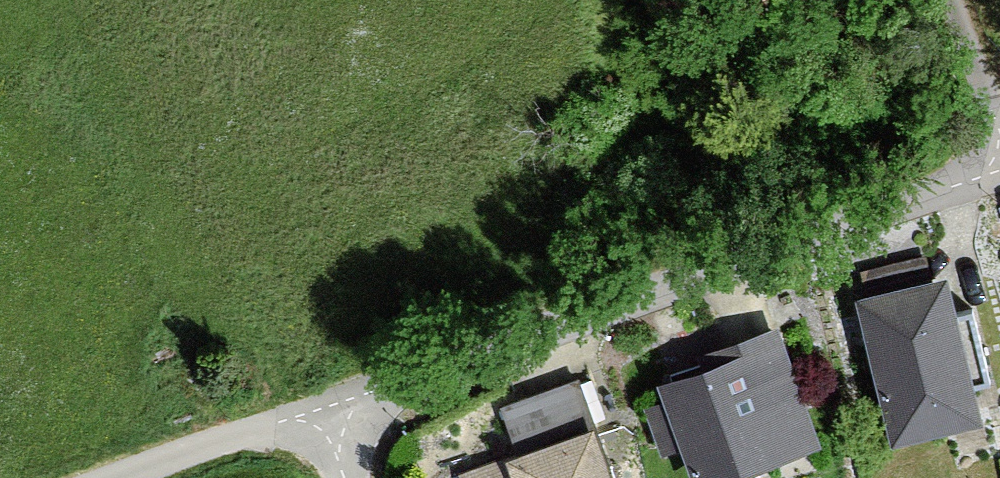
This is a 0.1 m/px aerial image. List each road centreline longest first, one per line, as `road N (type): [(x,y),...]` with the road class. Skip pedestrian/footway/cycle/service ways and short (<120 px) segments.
road 1 (residential): [(999,169),(324,414),(347,477)]
road 2 (track): [(140,477),(324,414)]
road 3 (residential): [(950,0),(999,132)]

